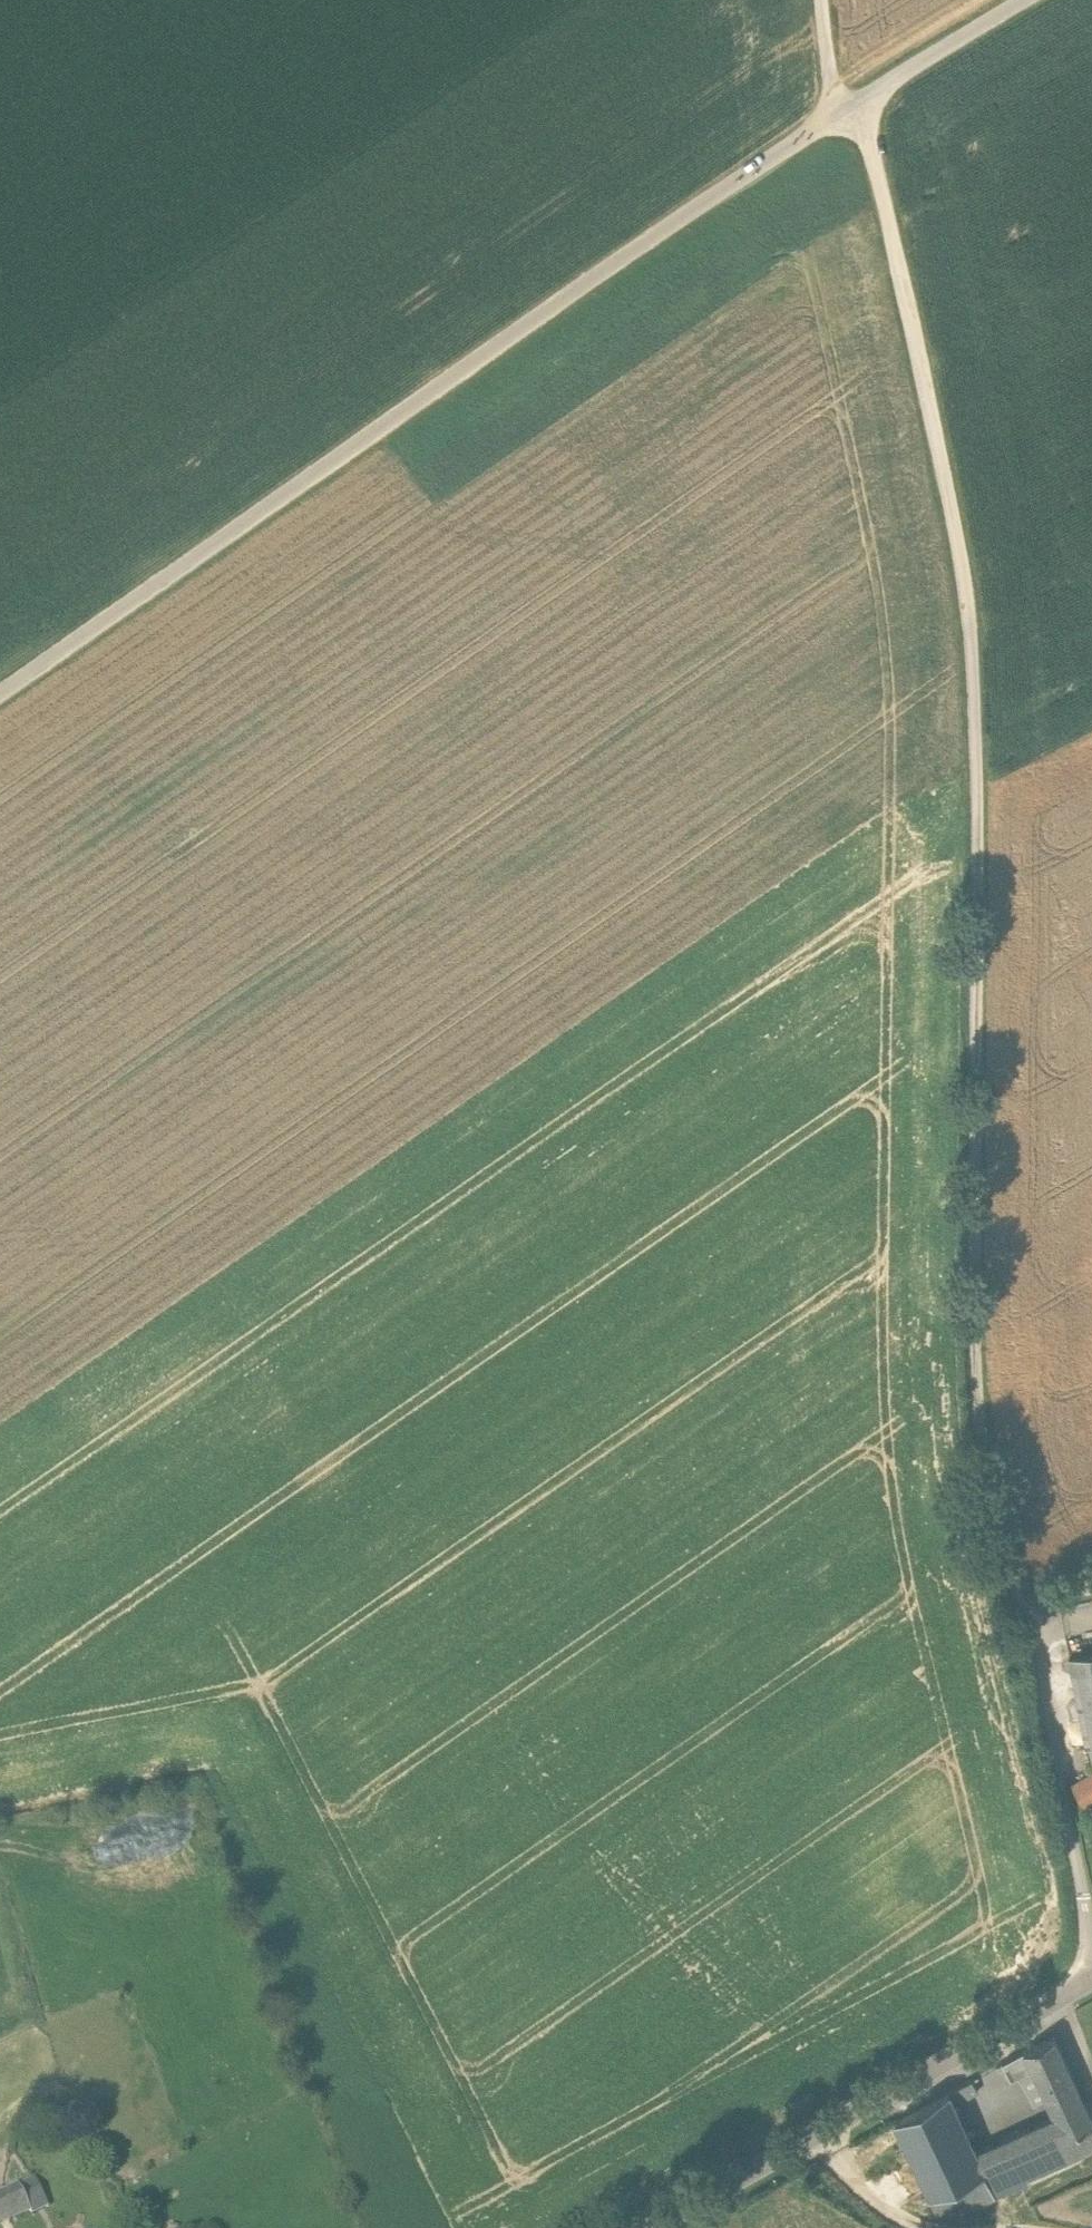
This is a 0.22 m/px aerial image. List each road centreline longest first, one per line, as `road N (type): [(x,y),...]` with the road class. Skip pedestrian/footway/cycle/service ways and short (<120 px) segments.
road 1 (track): [(848,109),(869,139),(962,572),(976,804),(979,1429),(1091,1937)]
road 2 (unclassified): [(0,695),(644,244),(1024,0)]
road 3 (tertiary): [(1091,1979),(656,2227)]

